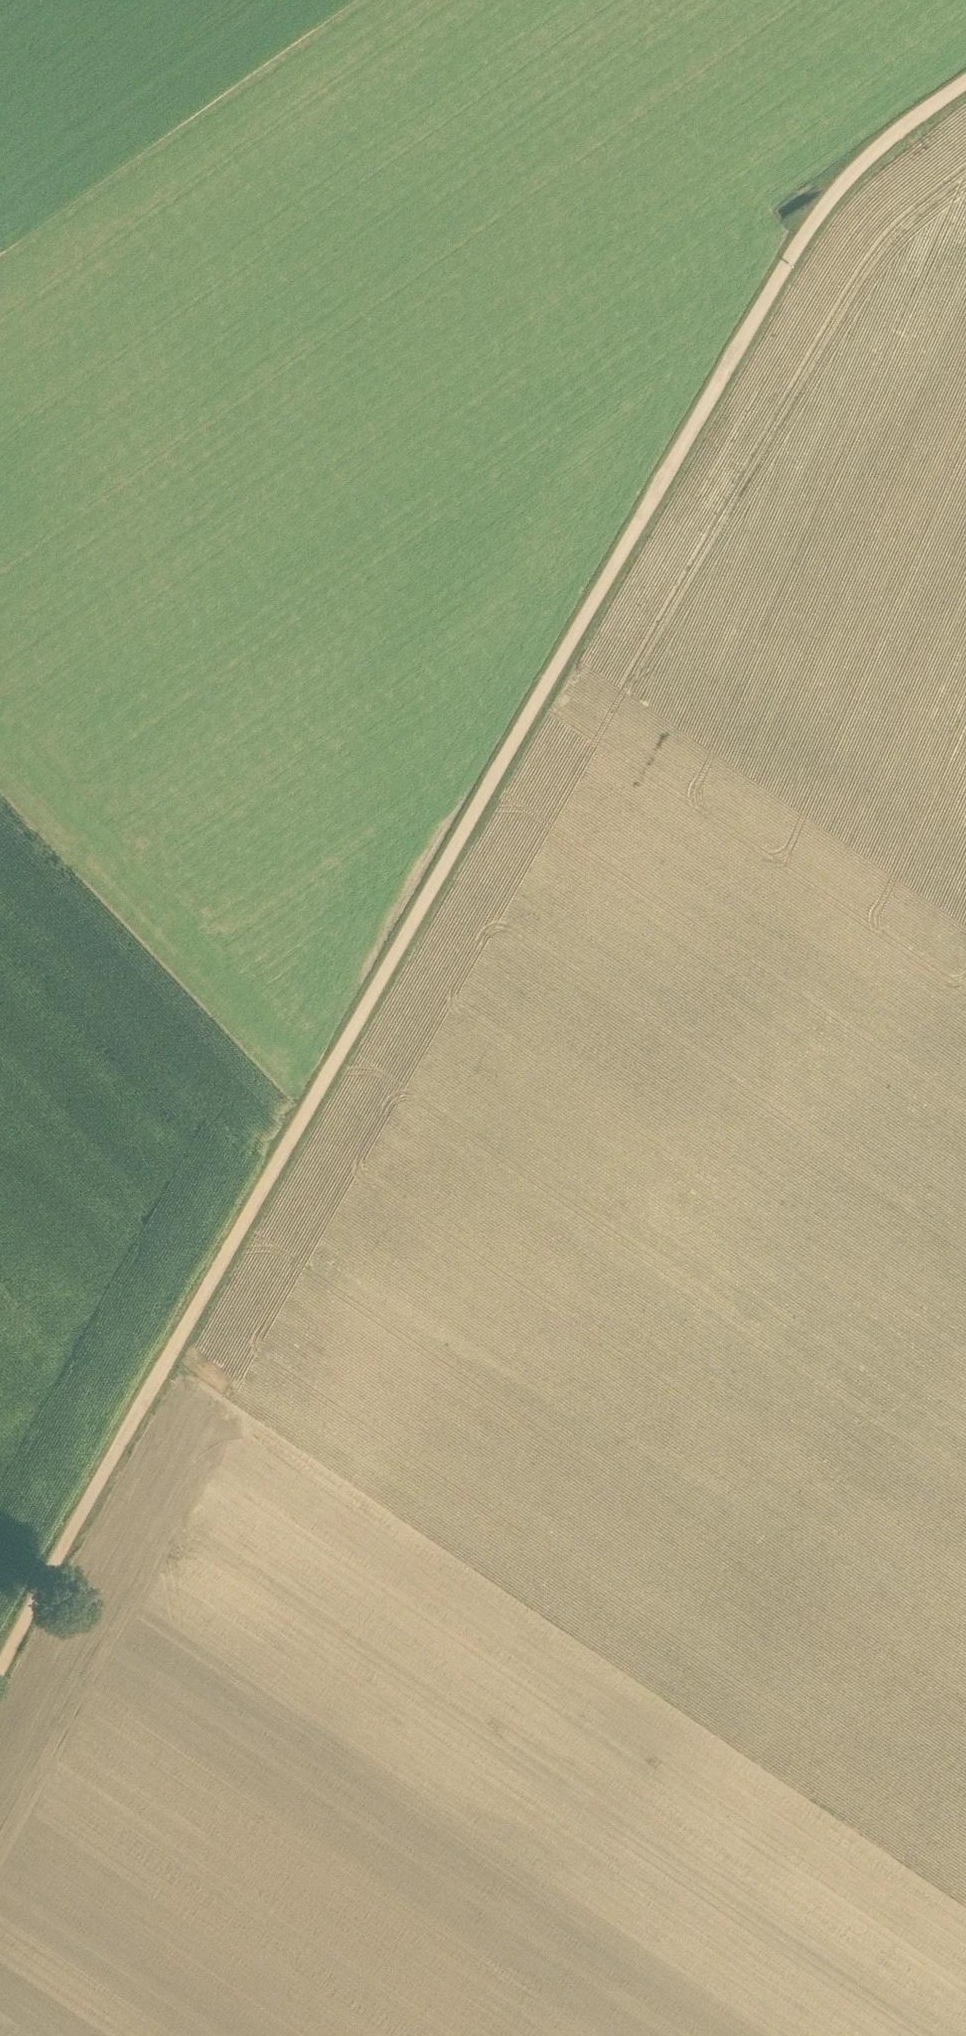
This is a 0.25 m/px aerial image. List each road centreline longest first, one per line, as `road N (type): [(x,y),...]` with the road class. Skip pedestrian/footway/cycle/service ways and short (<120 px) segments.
road 1 (track): [(965,94),(821,198),(0,1672)]

